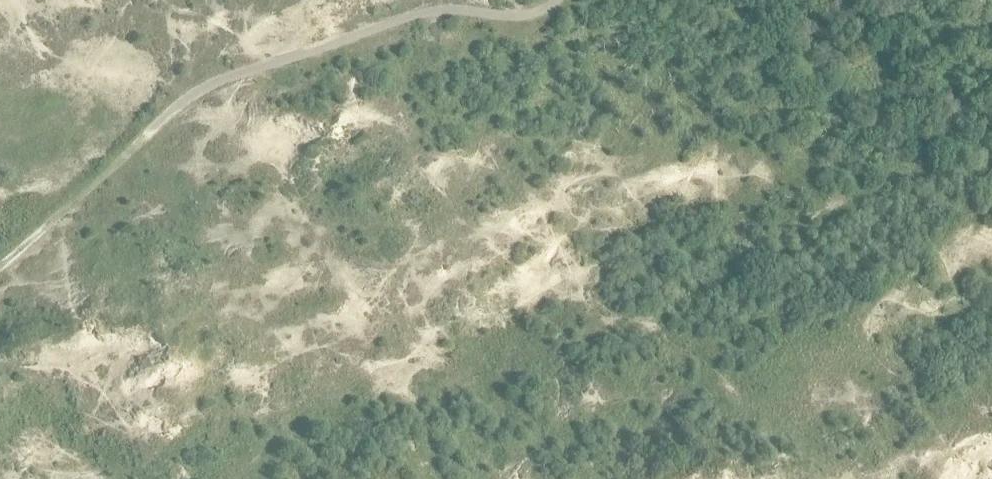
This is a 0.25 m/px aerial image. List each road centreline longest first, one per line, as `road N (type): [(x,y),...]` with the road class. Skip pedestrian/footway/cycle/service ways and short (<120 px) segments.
road 1 (track): [(0,276),(182,99),(231,74),(403,22),(455,11),(515,19),(564,0)]

